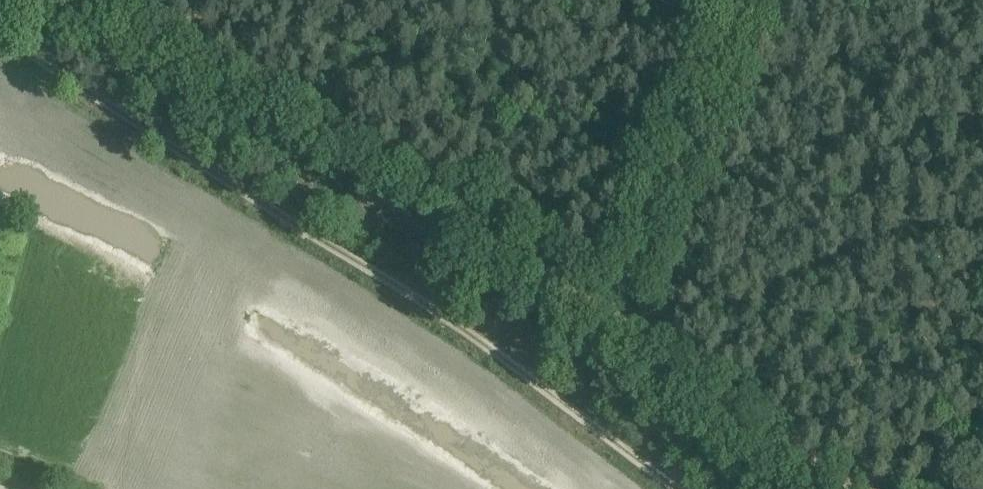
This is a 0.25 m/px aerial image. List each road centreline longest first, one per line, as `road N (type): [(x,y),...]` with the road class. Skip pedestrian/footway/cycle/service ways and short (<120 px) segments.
road 1 (track): [(217,0),(277,76),(883,488)]
road 2 (track): [(678,488),(469,333),(0,34)]
road 3 (track): [(628,320),(742,0)]

